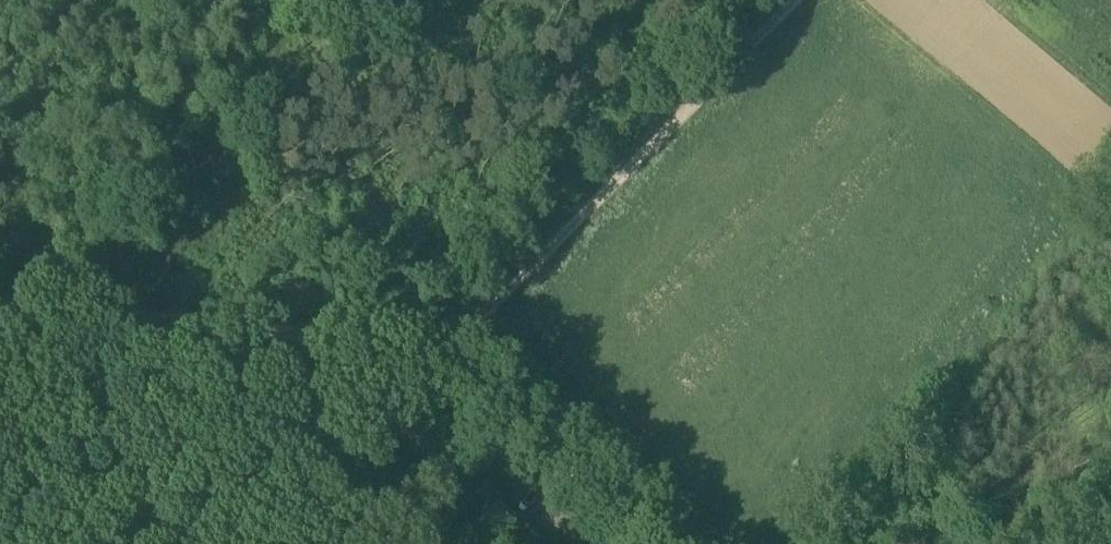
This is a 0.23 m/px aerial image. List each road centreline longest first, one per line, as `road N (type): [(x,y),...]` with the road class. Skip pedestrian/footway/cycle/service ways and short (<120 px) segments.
road 1 (unclassified): [(657,543),(430,351),(0,305)]
road 2 (track): [(787,0),(430,351)]
road 3 (track): [(184,322),(174,263),(178,226),(228,133),(418,0)]
road 4 (track): [(267,543),(369,408),(403,345)]

